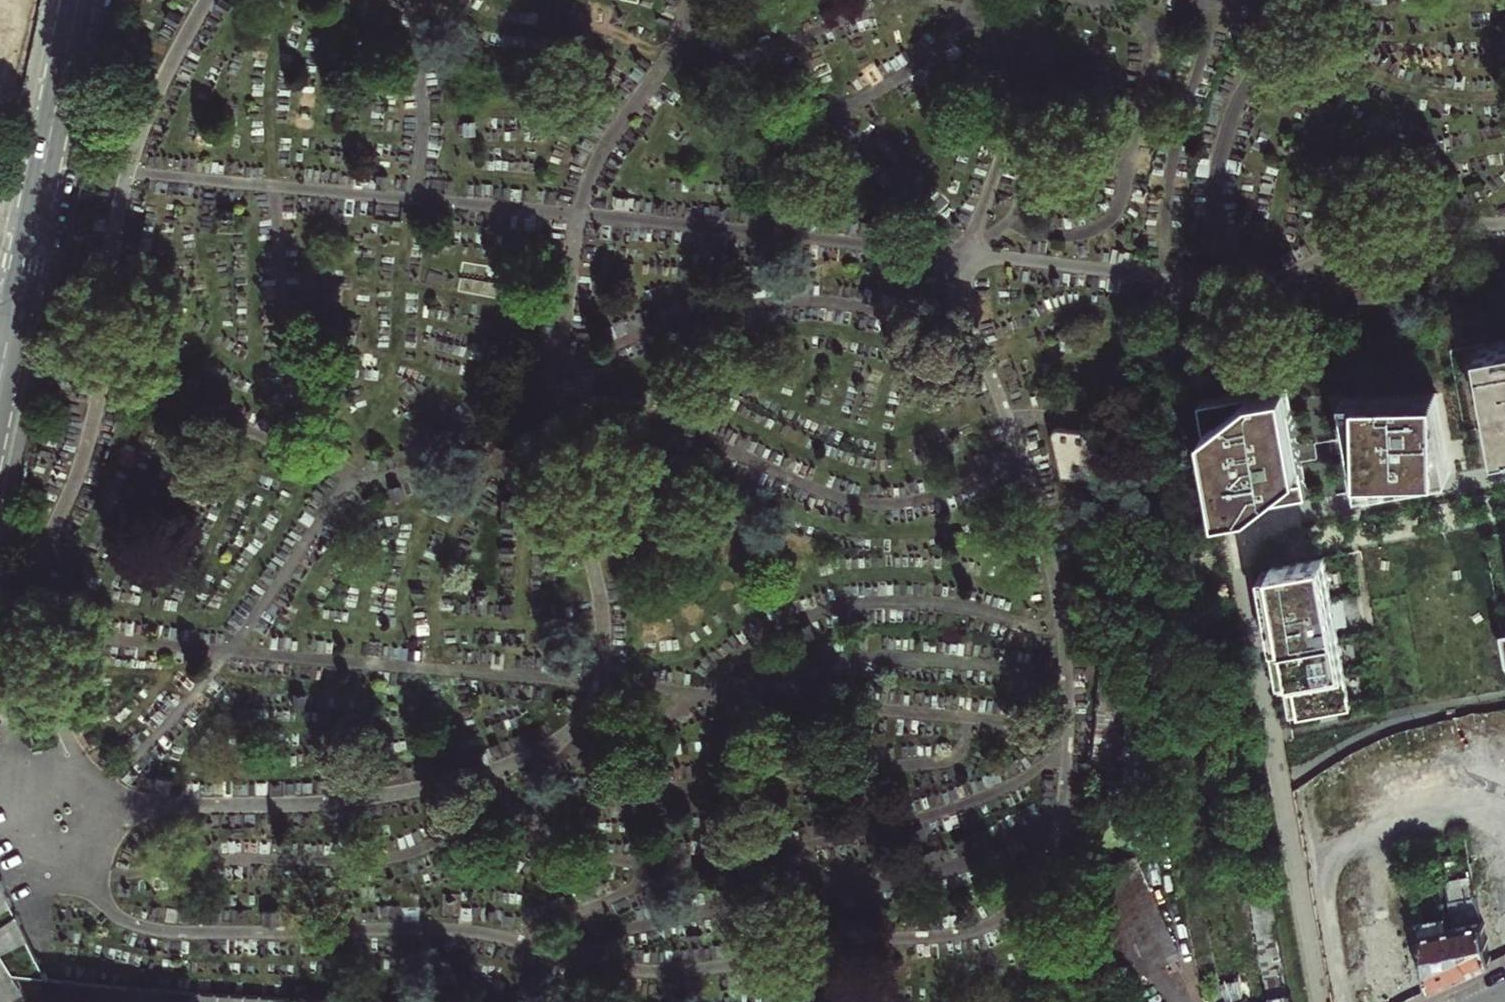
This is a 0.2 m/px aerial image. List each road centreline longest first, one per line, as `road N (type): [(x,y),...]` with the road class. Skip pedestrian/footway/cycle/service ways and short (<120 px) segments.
road 1 (residential): [(1504,473),(1240,523),(1317,1001)]
road 2 (tertiary): [(83,0),(15,305)]

